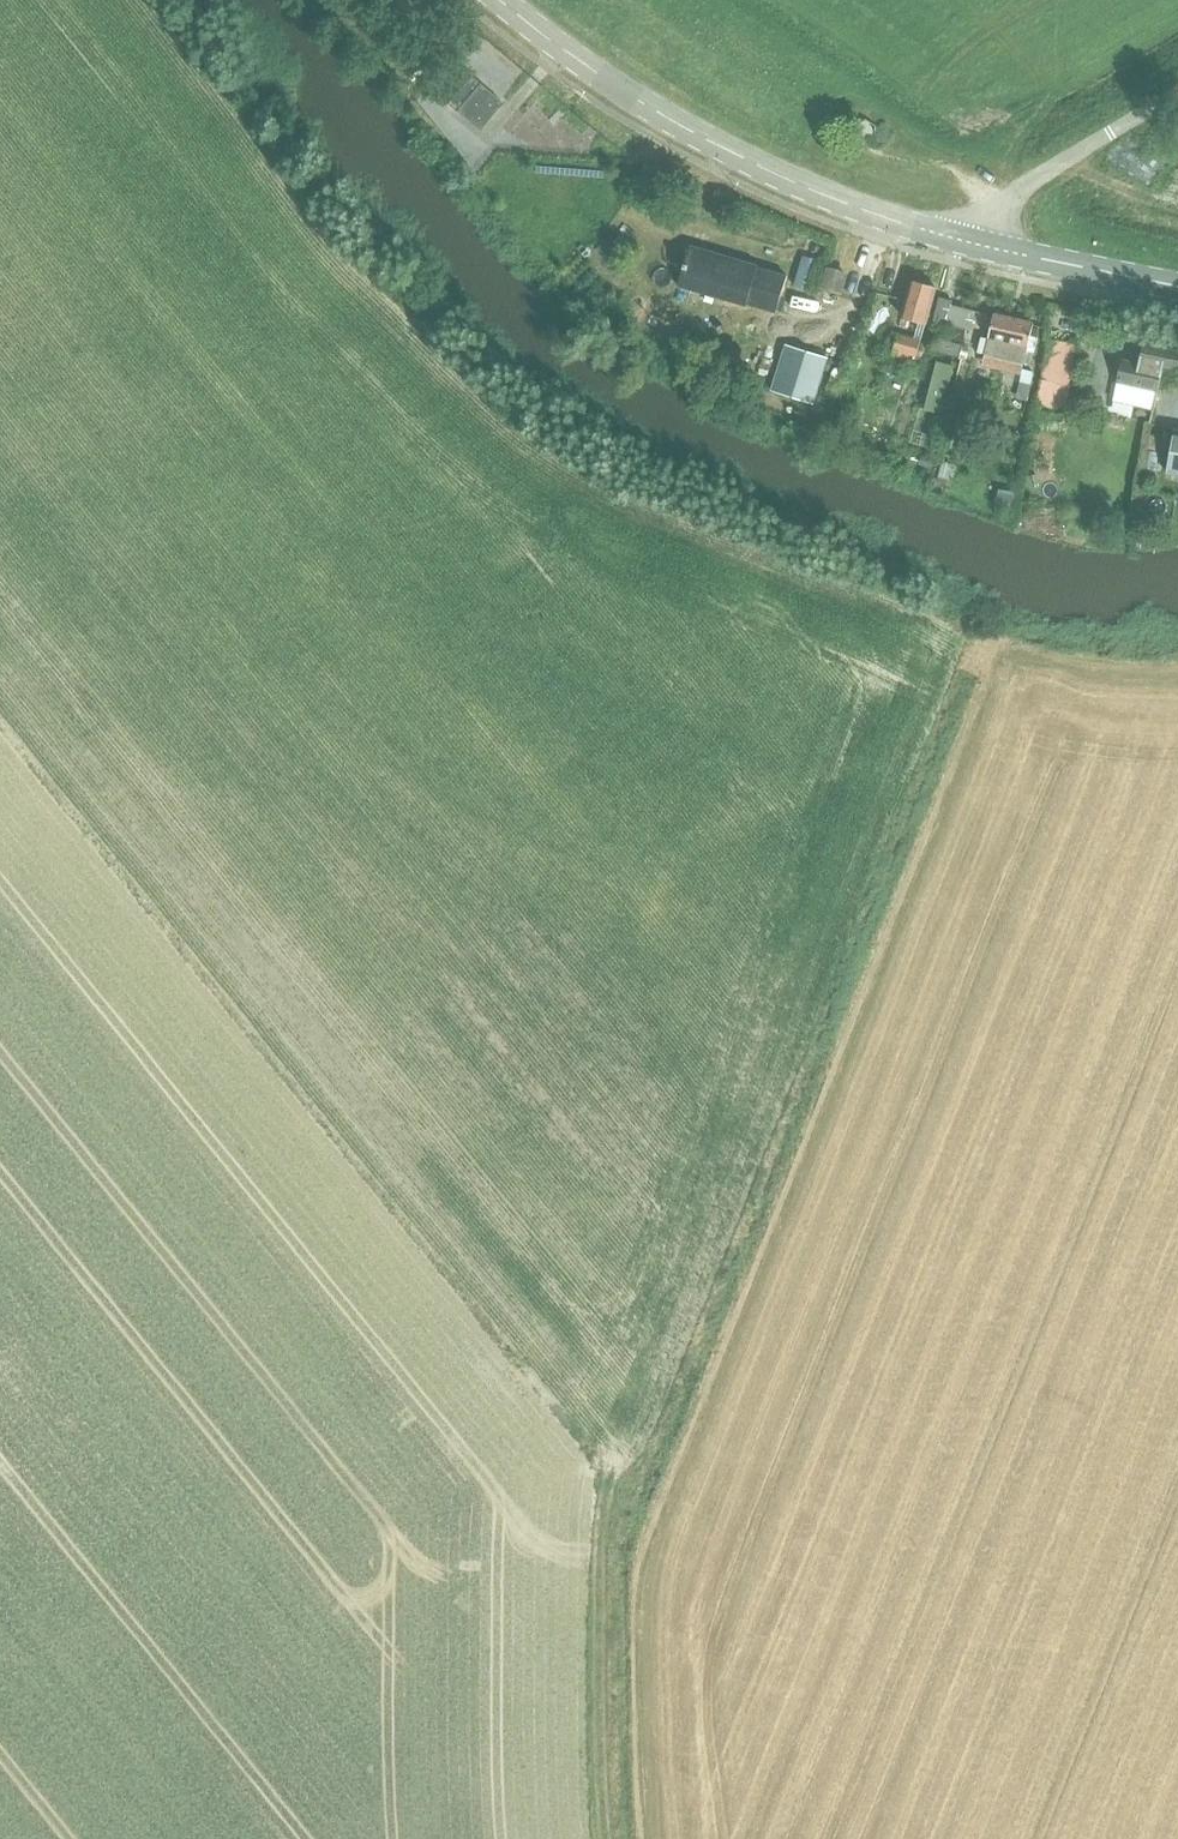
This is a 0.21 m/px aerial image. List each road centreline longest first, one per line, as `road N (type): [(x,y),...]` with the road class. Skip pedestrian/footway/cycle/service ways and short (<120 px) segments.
road 1 (tertiary): [(966,241),(818,190),(705,138),(559,48),(501,0)]
road 2 (unclassified): [(966,241),(994,206),(1177,93)]
road 3 (tertiary): [(1177,285),(966,241)]

